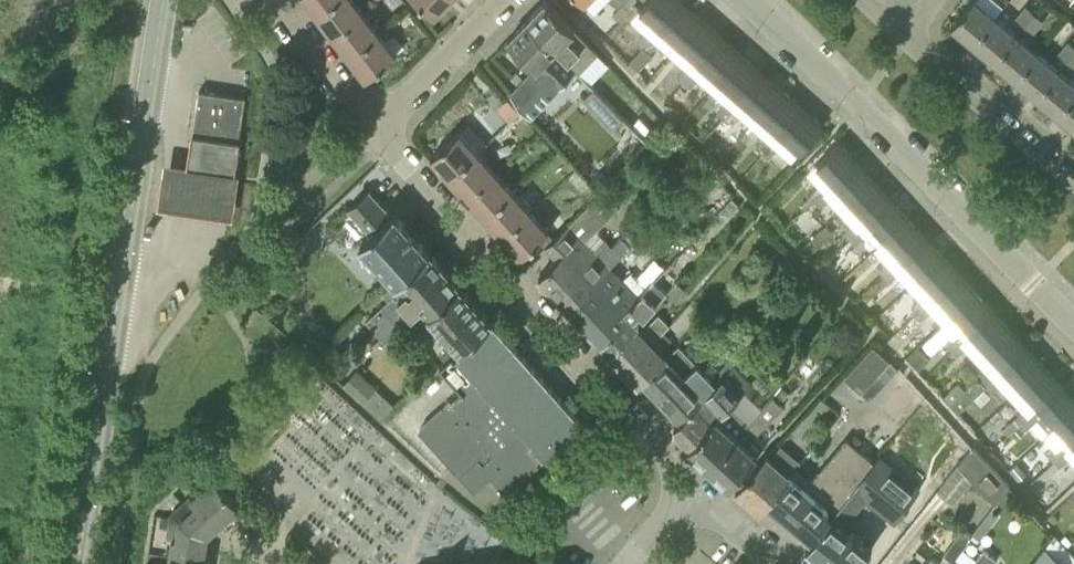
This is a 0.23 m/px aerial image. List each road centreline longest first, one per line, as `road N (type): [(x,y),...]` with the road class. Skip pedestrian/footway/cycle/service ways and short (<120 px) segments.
road 1 (tertiary): [(78,563),(165,0)]
road 2 (residential): [(695,491),(521,306),(377,128)]
road 3 (residential): [(1073,327),(860,101),(750,0)]
road 4 (residential): [(1073,180),(905,39)]
road 5 (residential): [(377,128),(503,0)]
road 6 (residential): [(377,128),(274,0)]

